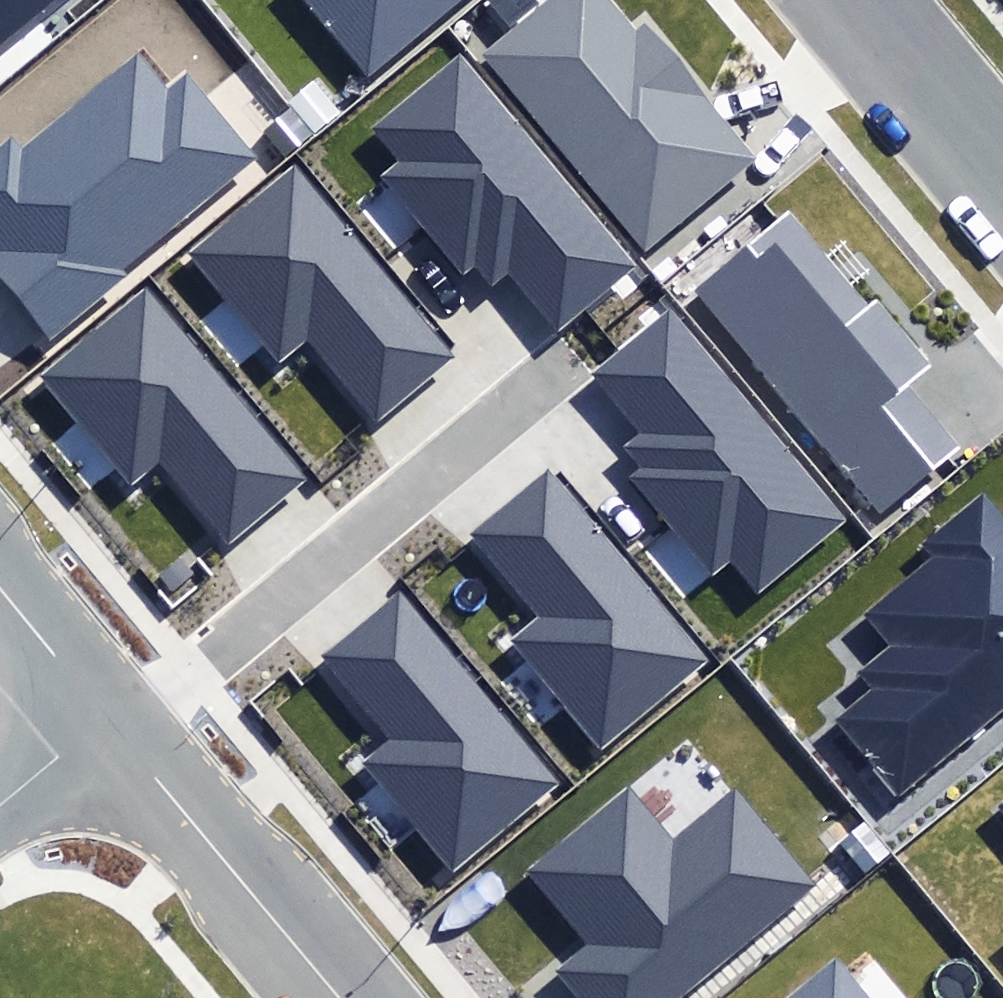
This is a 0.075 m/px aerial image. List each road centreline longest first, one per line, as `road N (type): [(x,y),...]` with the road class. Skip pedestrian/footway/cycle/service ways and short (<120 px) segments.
road 1 (residential): [(107,717),(342,997)]
road 2 (residential): [(851,0),(1002,183)]
road 3 (residential): [(0,586),(107,717)]
road 4 (residential): [(107,717),(0,806)]

